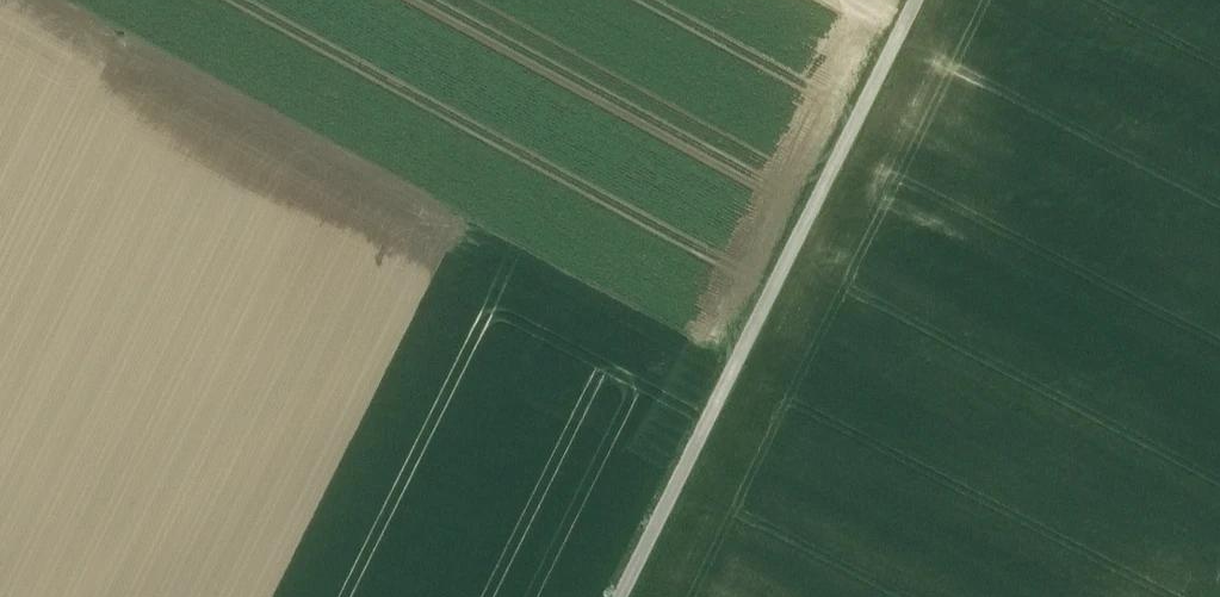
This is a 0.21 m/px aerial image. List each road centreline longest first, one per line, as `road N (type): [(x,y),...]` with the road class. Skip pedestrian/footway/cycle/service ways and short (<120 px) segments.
road 1 (track): [(622,596),(918,0)]

